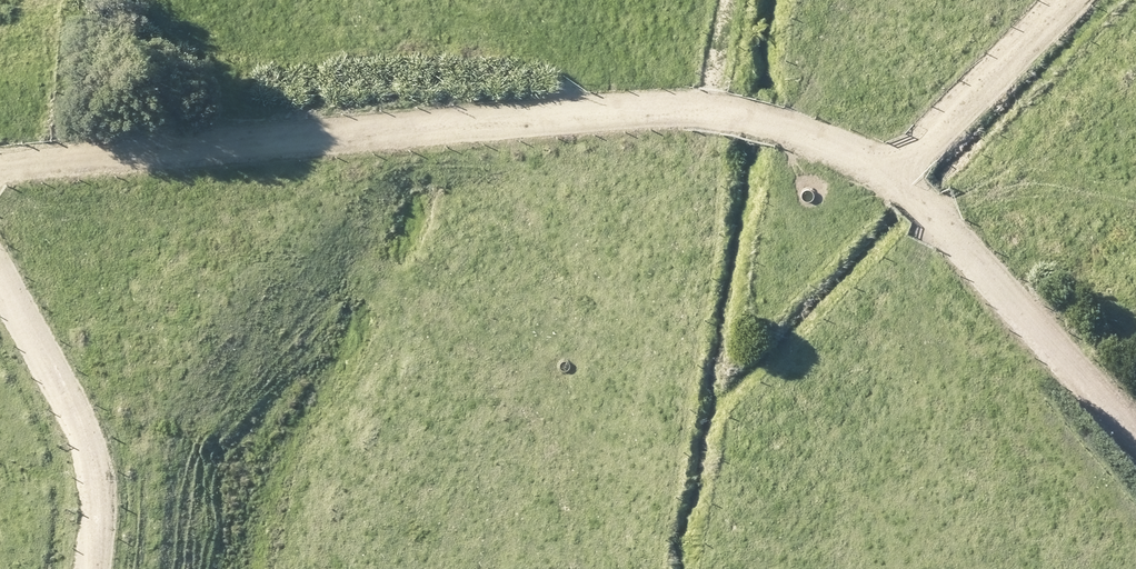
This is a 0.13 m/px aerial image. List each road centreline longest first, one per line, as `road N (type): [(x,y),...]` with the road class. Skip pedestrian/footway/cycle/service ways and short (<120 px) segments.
road 1 (track): [(1135,433),(932,211),(867,170),(802,147),(679,131),(0,188)]
road 2 (track): [(0,301),(75,423),(94,483),(89,568)]
road 3 (track): [(901,191),(1093,0)]

